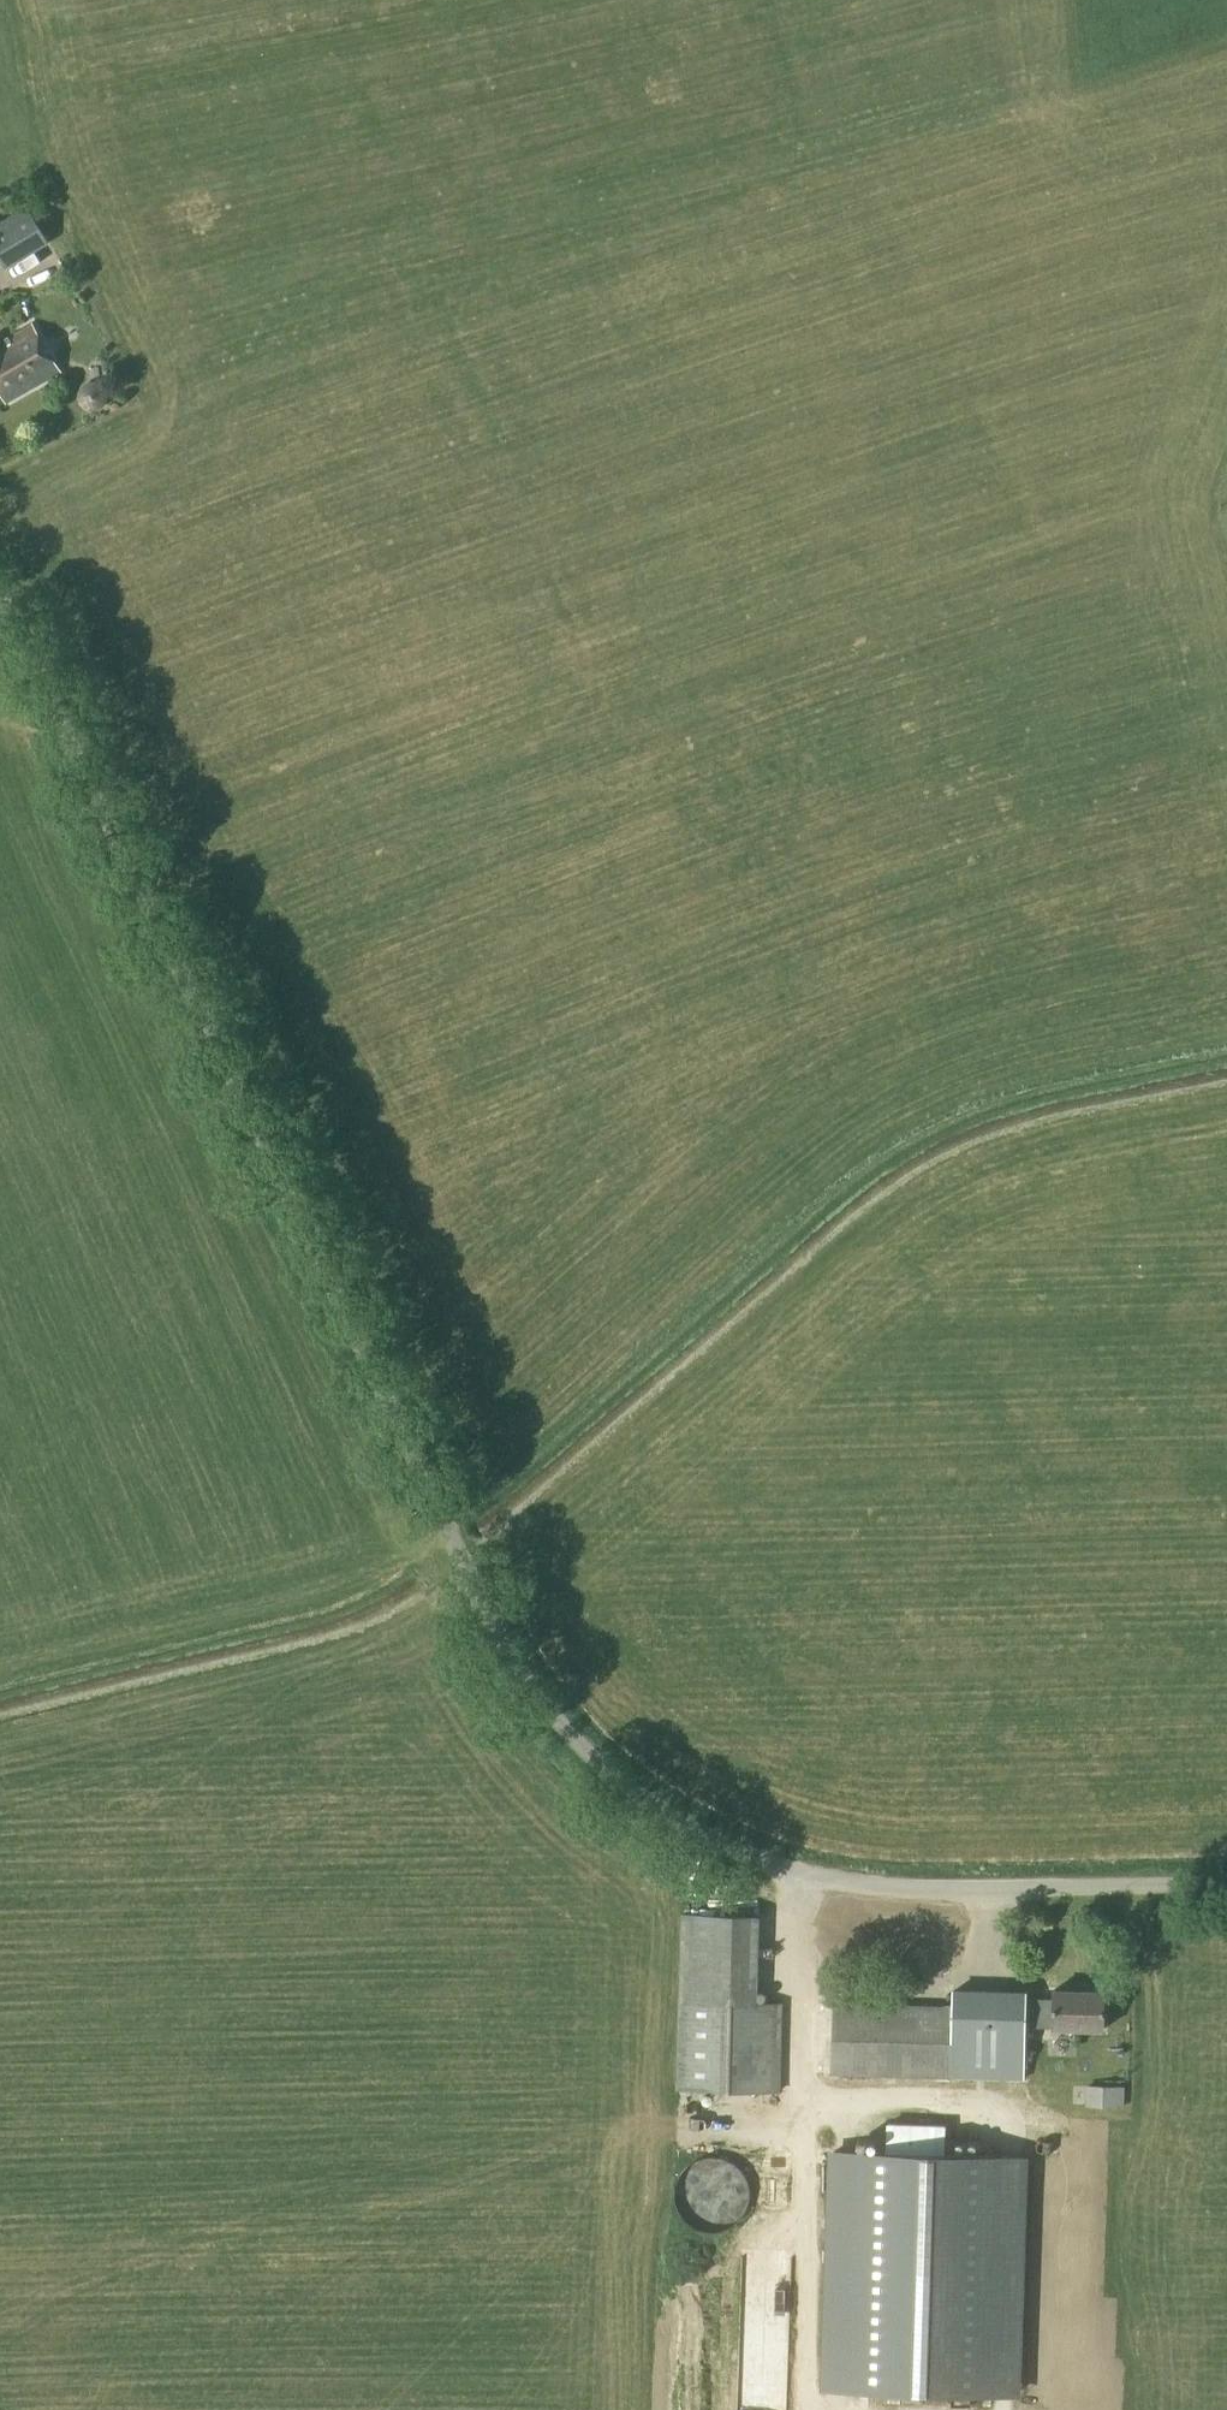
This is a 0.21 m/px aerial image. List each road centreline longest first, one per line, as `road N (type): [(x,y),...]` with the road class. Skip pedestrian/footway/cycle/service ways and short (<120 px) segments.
road 1 (unclassified): [(1226,1894),(827,1899),(718,1868),(592,1768),(485,1598),(0,584)]

